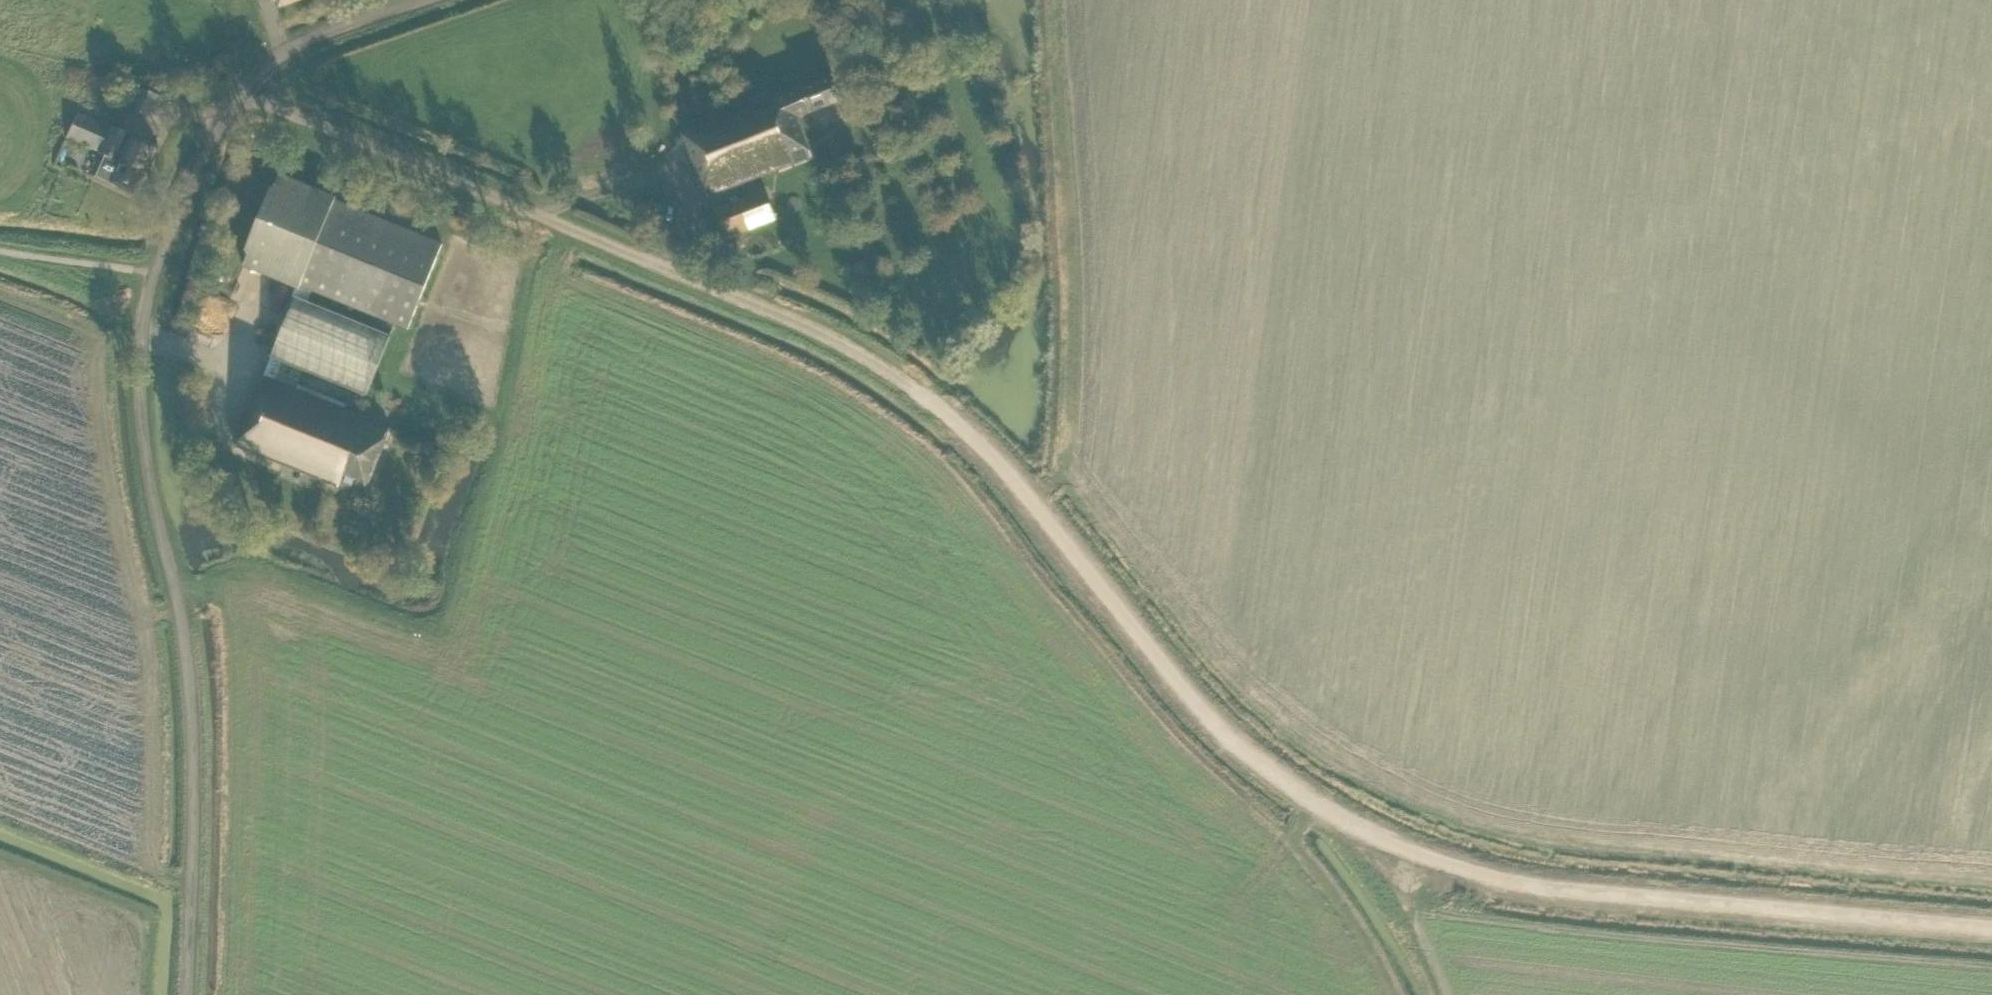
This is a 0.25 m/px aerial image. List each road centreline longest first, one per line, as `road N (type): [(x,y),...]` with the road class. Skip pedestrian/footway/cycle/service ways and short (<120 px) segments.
road 1 (unclassified): [(186,994),(195,756),(179,603),(142,427),(148,296),(184,199),(244,91),(290,49),(423,0)]

